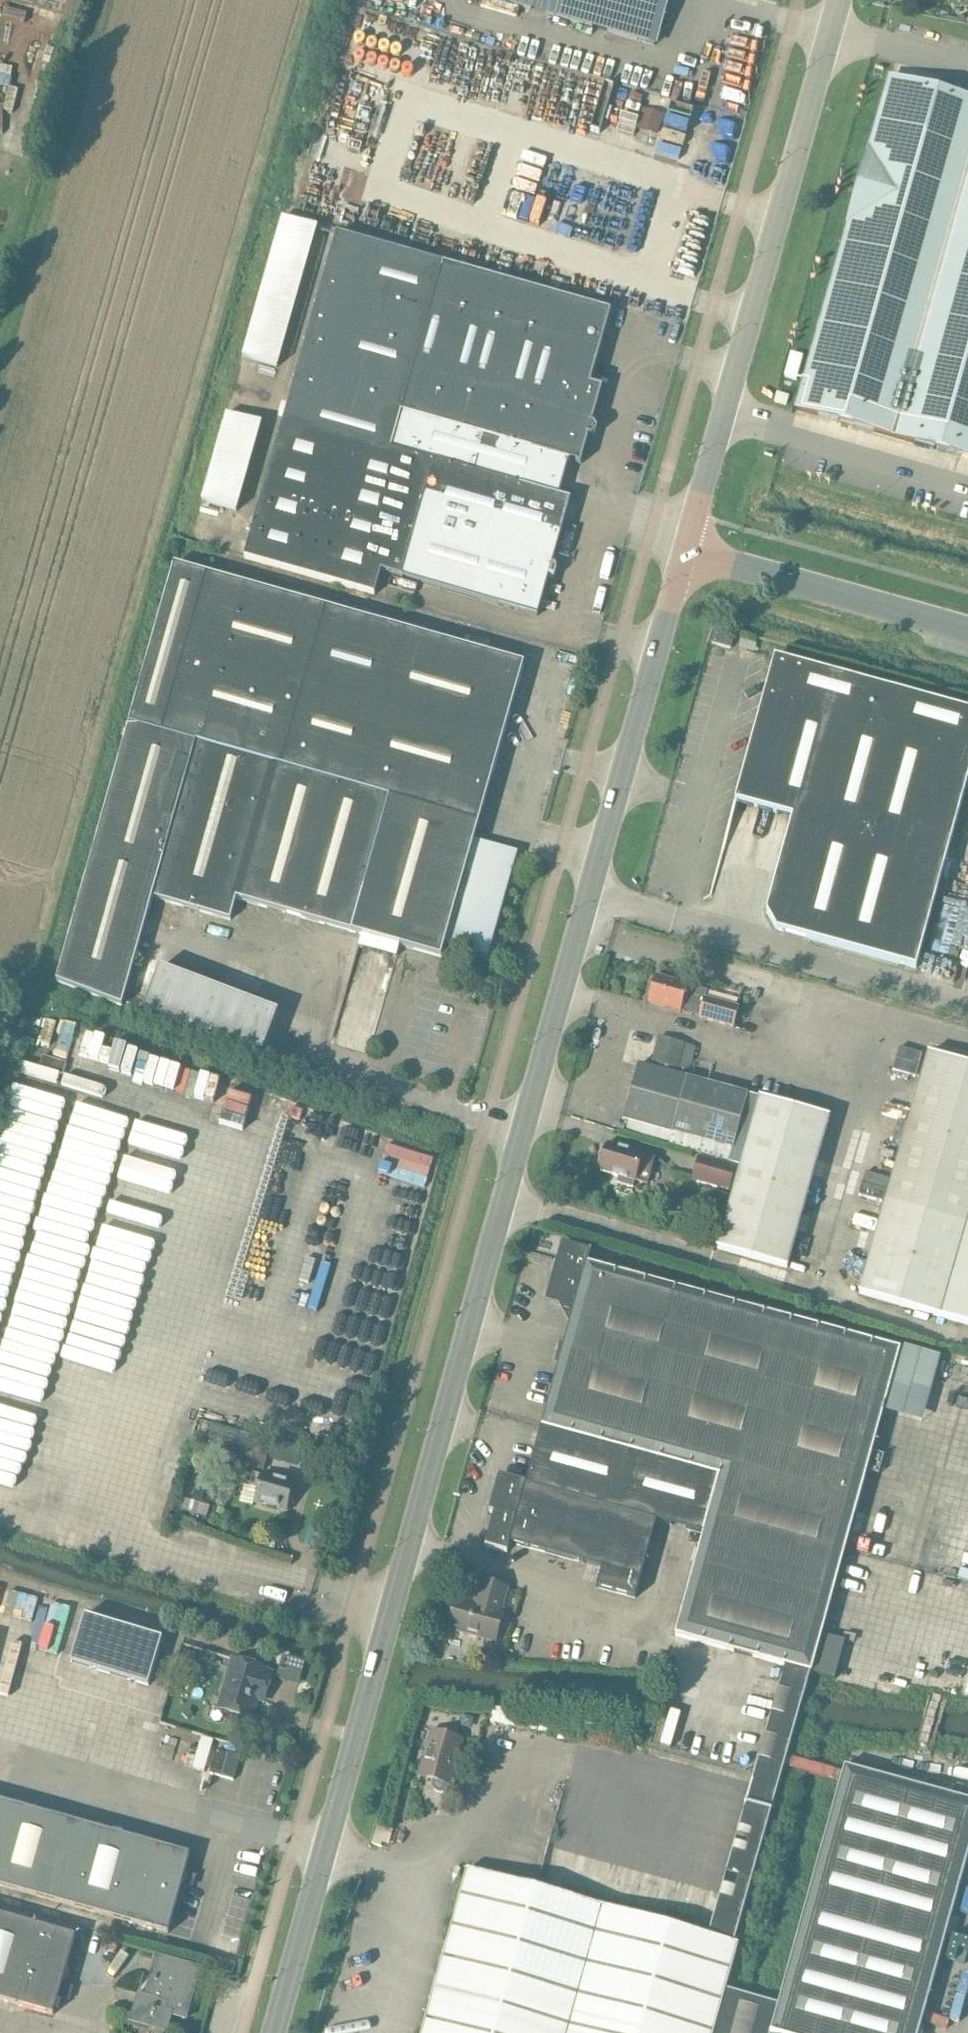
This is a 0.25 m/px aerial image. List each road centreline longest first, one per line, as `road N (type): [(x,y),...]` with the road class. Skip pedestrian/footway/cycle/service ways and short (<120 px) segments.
road 1 (unclassified): [(273,2032),(684,551)]
road 2 (unclassified): [(684,551),(839,0)]
road 3 (unclassified): [(684,551),(967,632)]

